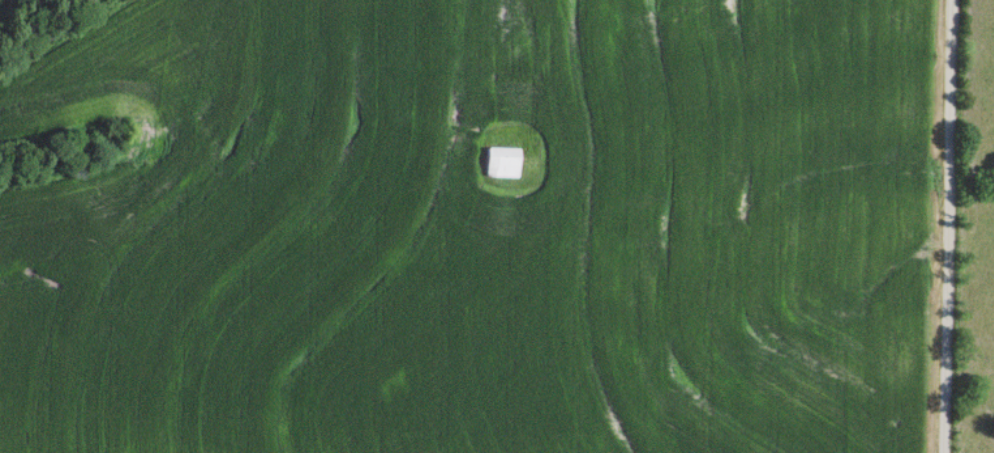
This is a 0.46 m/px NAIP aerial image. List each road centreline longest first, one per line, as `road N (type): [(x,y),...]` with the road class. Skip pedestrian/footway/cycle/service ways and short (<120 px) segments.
road 1 (residential): [(945,452),(951,0)]

